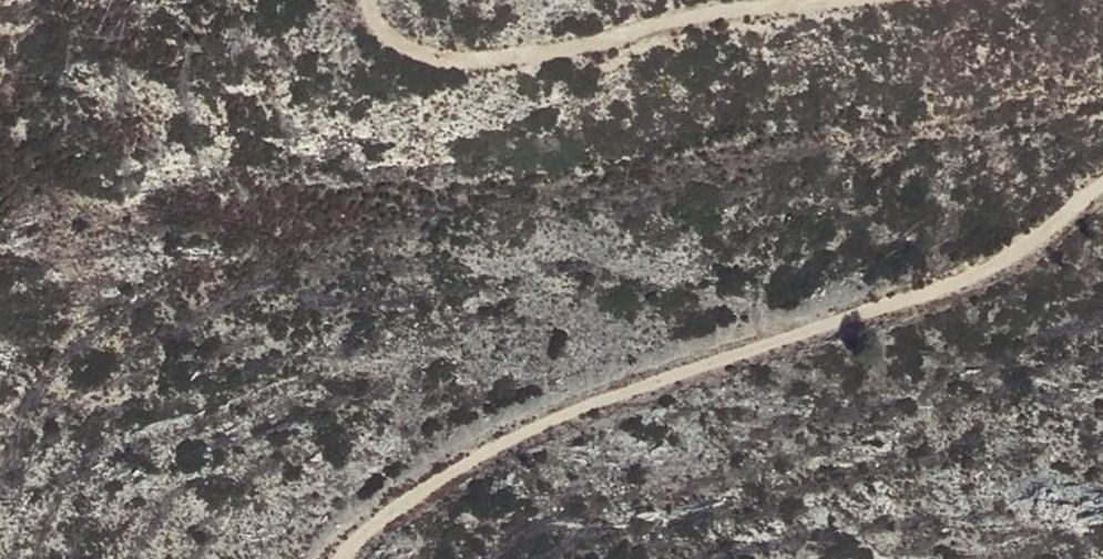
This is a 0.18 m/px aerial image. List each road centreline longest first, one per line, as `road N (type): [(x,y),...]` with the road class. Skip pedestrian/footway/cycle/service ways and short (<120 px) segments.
road 1 (track): [(1102,177),(992,265),(660,369),(443,464),(355,537),(341,558)]
road 2 (track): [(837,0),(751,7),(587,47),(471,56),(400,47),(376,0)]

